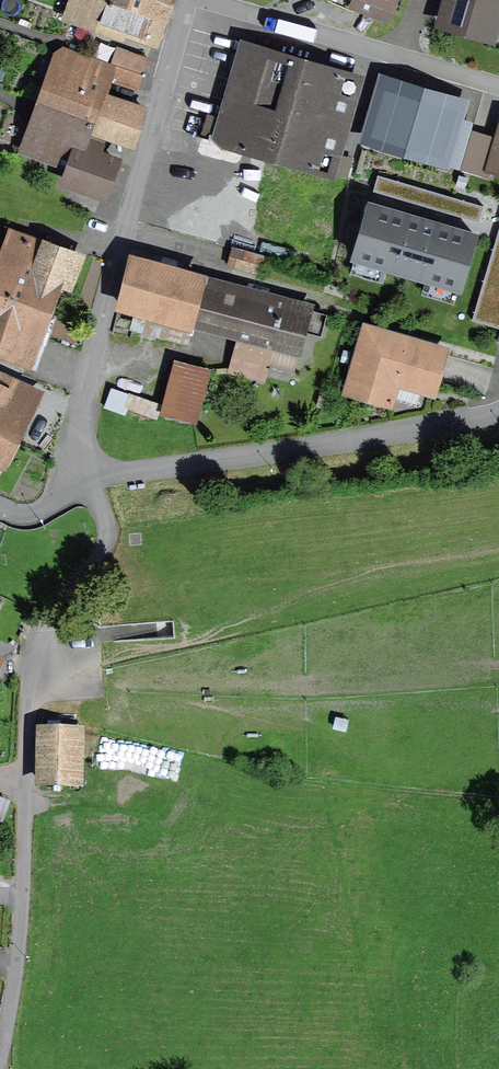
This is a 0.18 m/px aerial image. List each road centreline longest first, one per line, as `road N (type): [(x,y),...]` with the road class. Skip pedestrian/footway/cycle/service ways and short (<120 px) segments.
road 1 (residential): [(1,1068),(18,969),(30,709),(44,620),(106,545),(104,517),(71,475)]
road 2 (trunk): [(0,574),(229,561),(498,519)]
road 3 (residential): [(71,475),(97,330),(190,0)]
road 4 (residential): [(71,475),(122,477),(498,419)]
road 5 (residential): [(194,0),(498,92)]

